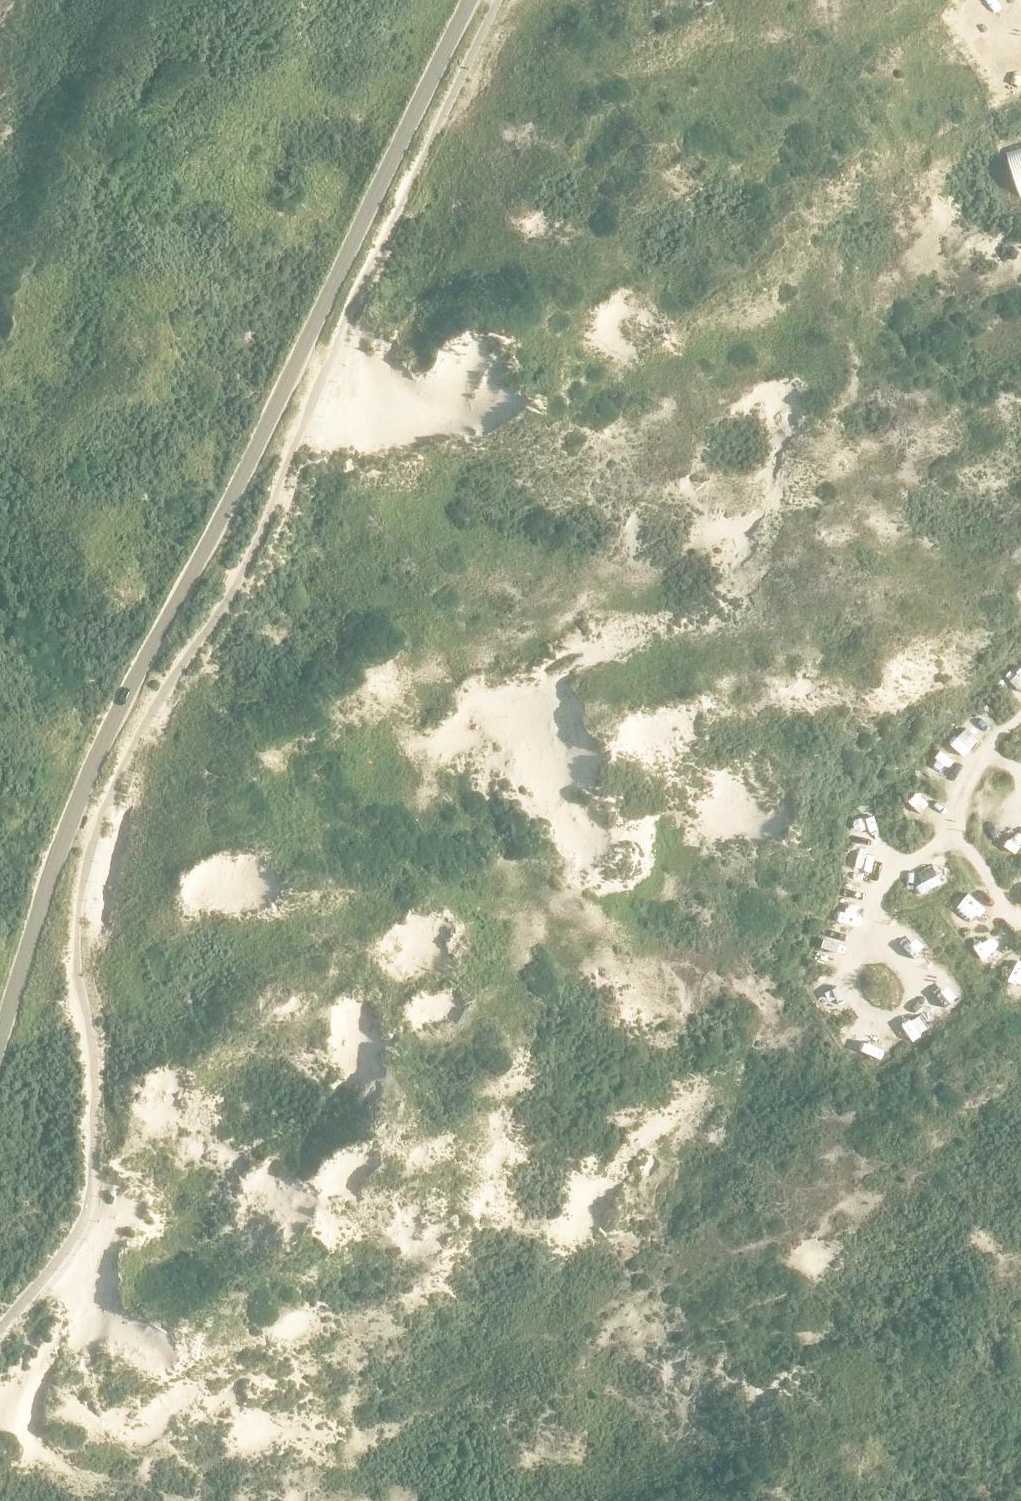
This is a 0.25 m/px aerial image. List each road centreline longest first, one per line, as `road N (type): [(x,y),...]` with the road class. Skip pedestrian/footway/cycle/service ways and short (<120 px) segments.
road 1 (unclassified): [(0,1037),(84,782),(469,0)]

